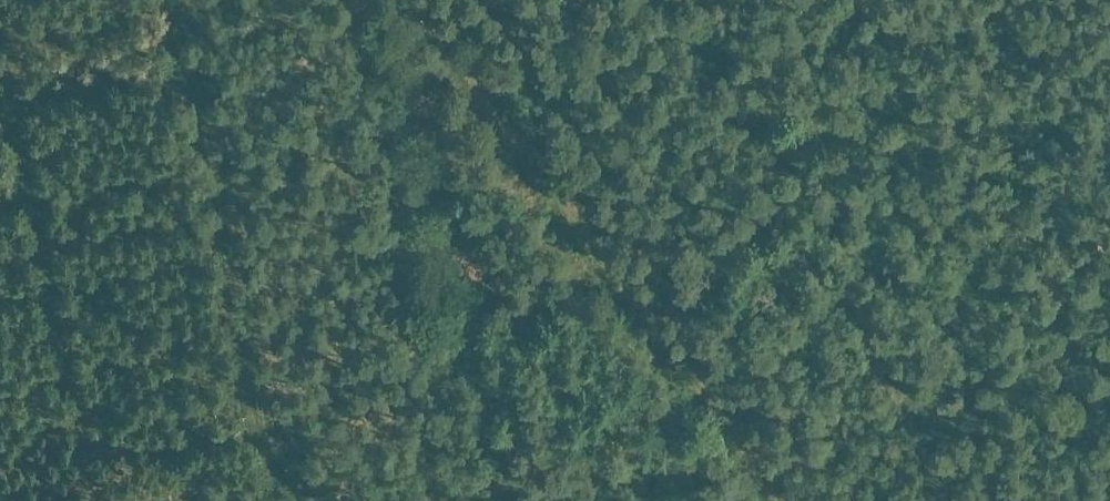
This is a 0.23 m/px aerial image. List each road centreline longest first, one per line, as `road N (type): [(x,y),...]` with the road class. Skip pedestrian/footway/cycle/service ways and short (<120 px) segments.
road 1 (track): [(414,0),(782,500)]

